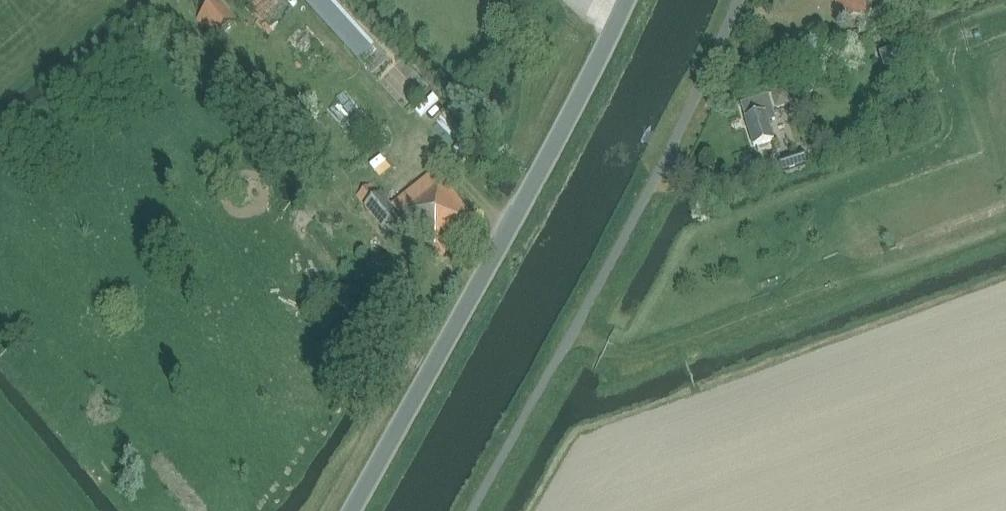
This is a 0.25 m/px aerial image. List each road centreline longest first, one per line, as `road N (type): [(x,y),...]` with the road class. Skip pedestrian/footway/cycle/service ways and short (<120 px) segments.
road 1 (tertiary): [(351,510),(624,0)]
road 2 (unclassified): [(474,510),(617,251),(737,0)]

